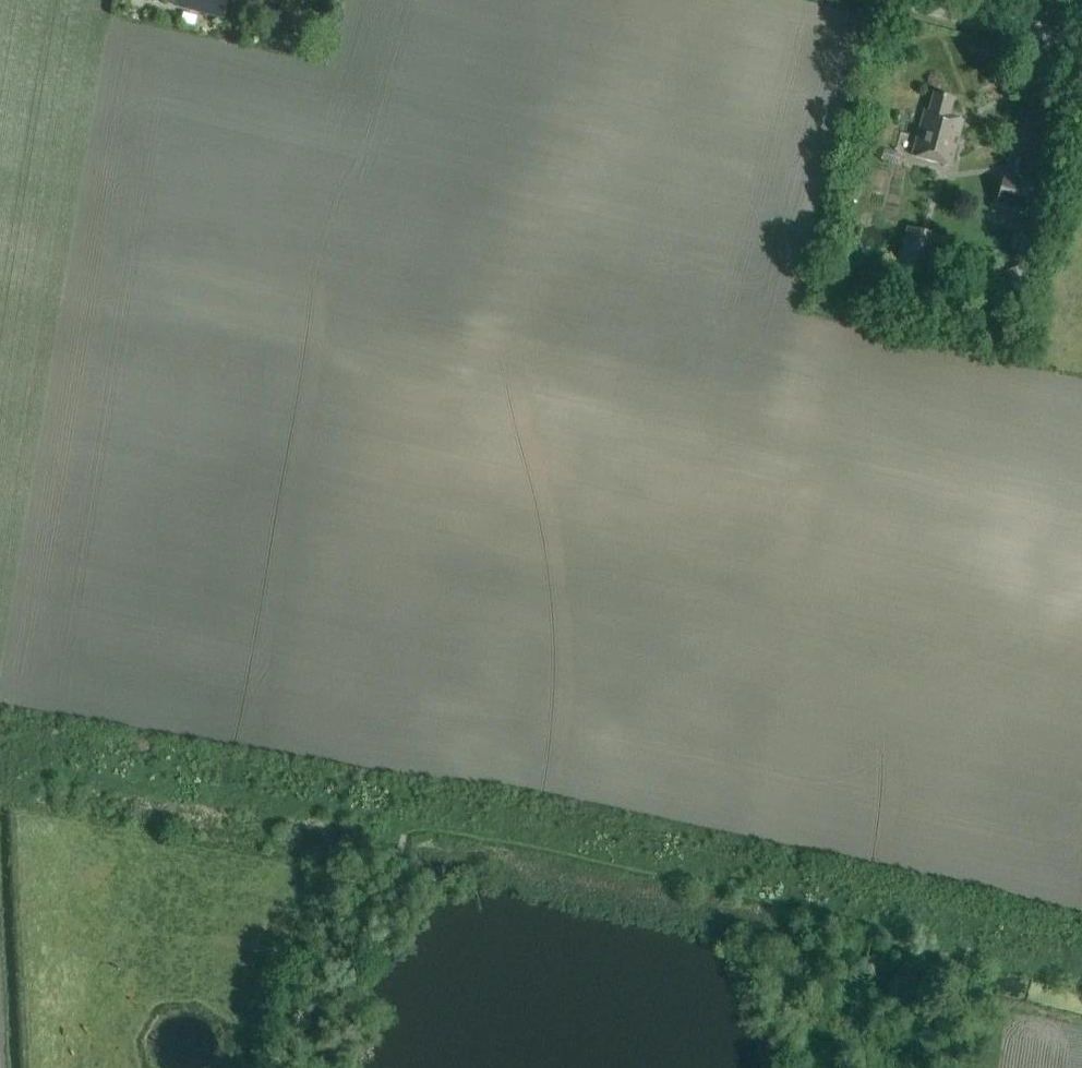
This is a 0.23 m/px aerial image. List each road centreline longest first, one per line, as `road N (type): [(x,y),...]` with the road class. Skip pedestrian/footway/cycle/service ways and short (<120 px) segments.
road 1 (tertiary): [(1081,42),(914,0)]

